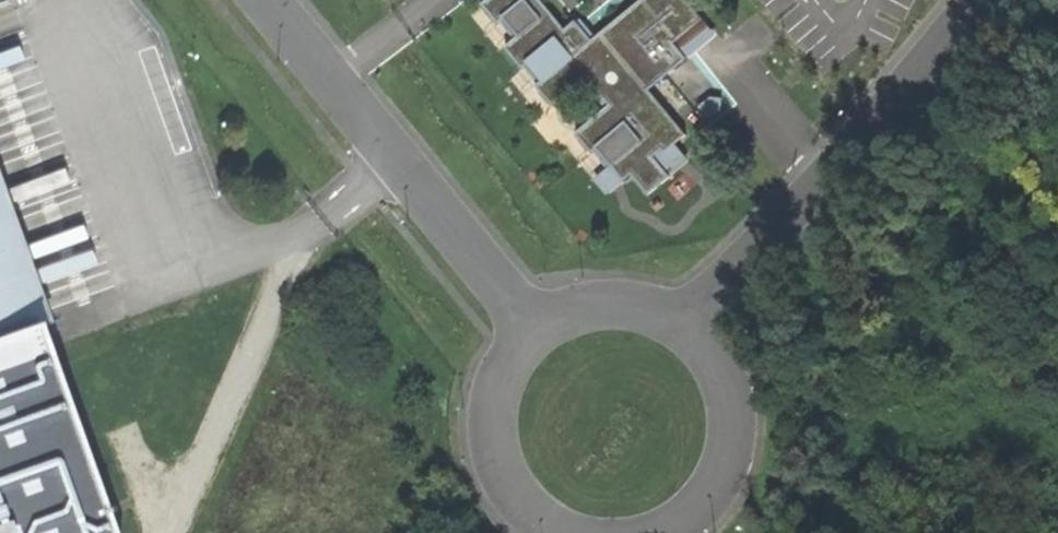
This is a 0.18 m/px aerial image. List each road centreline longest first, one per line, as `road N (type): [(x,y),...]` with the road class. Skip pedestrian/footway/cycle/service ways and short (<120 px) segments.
road 1 (unclassified): [(683,334),(928,63),(971,0)]
road 2 (unclassified): [(270,0),(547,332)]
road 3 (unclassified): [(547,332),(519,360),(502,395),(497,434),(505,472),(526,505),(565,532)]
road 4 (unclassified): [(664,532),(701,507),(722,474),(731,436),(727,397),(710,362),(683,334)]
road 5 (unclassified): [(683,334),(615,311),(547,332)]

